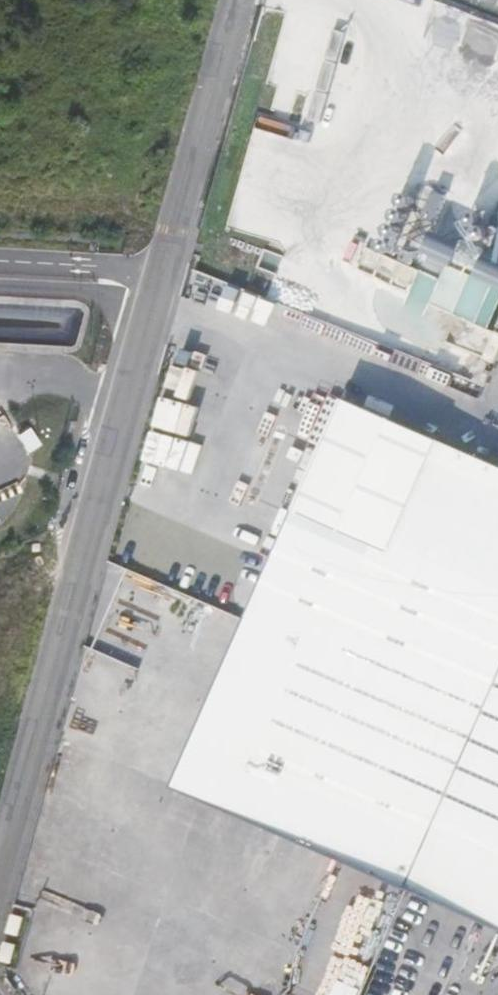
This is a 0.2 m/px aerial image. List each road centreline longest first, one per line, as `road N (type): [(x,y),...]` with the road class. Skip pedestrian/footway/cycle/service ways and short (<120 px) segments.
road 1 (unclassified): [(0,840),(235,0)]

